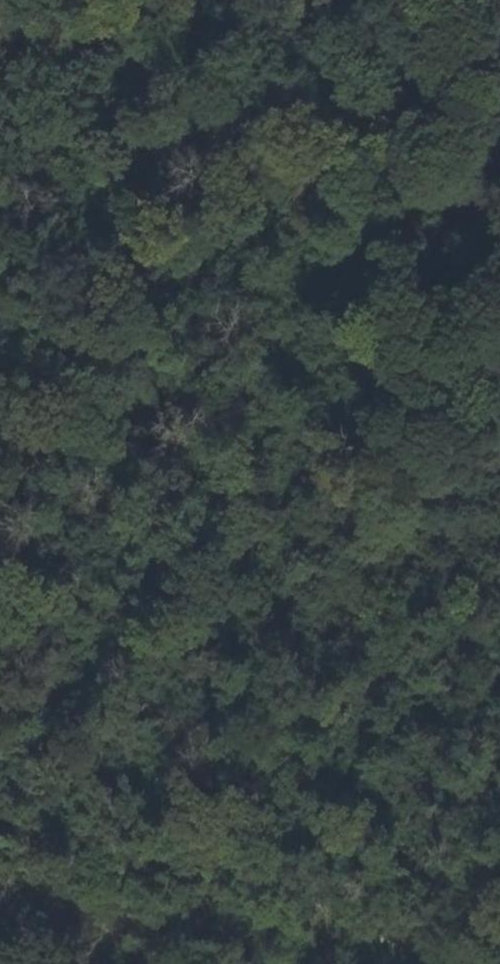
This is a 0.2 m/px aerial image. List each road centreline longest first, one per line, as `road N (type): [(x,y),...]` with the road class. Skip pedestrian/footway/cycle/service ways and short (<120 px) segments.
road 1 (track): [(0,777),(103,779),(280,842),(424,855),(499,890)]

